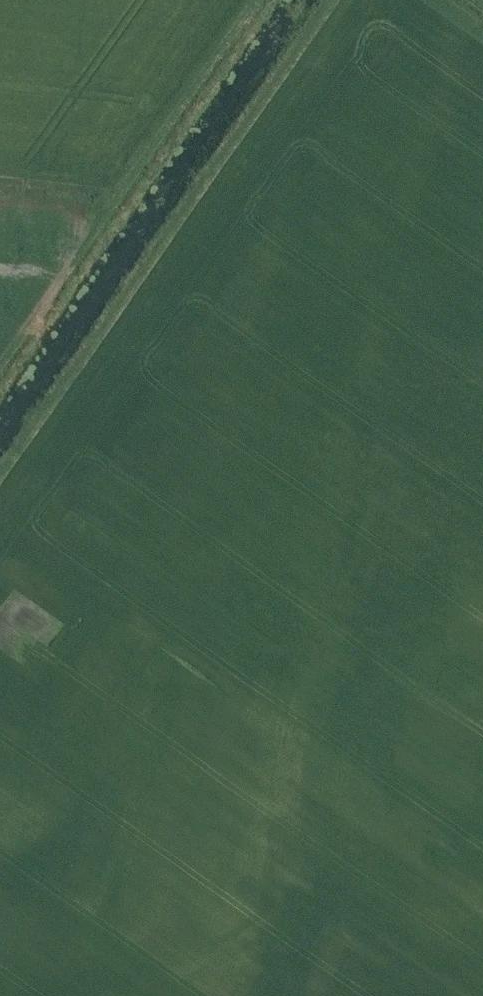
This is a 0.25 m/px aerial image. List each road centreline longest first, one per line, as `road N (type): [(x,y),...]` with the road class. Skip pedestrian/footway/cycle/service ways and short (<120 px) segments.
road 1 (track): [(263,0),(0,379)]

